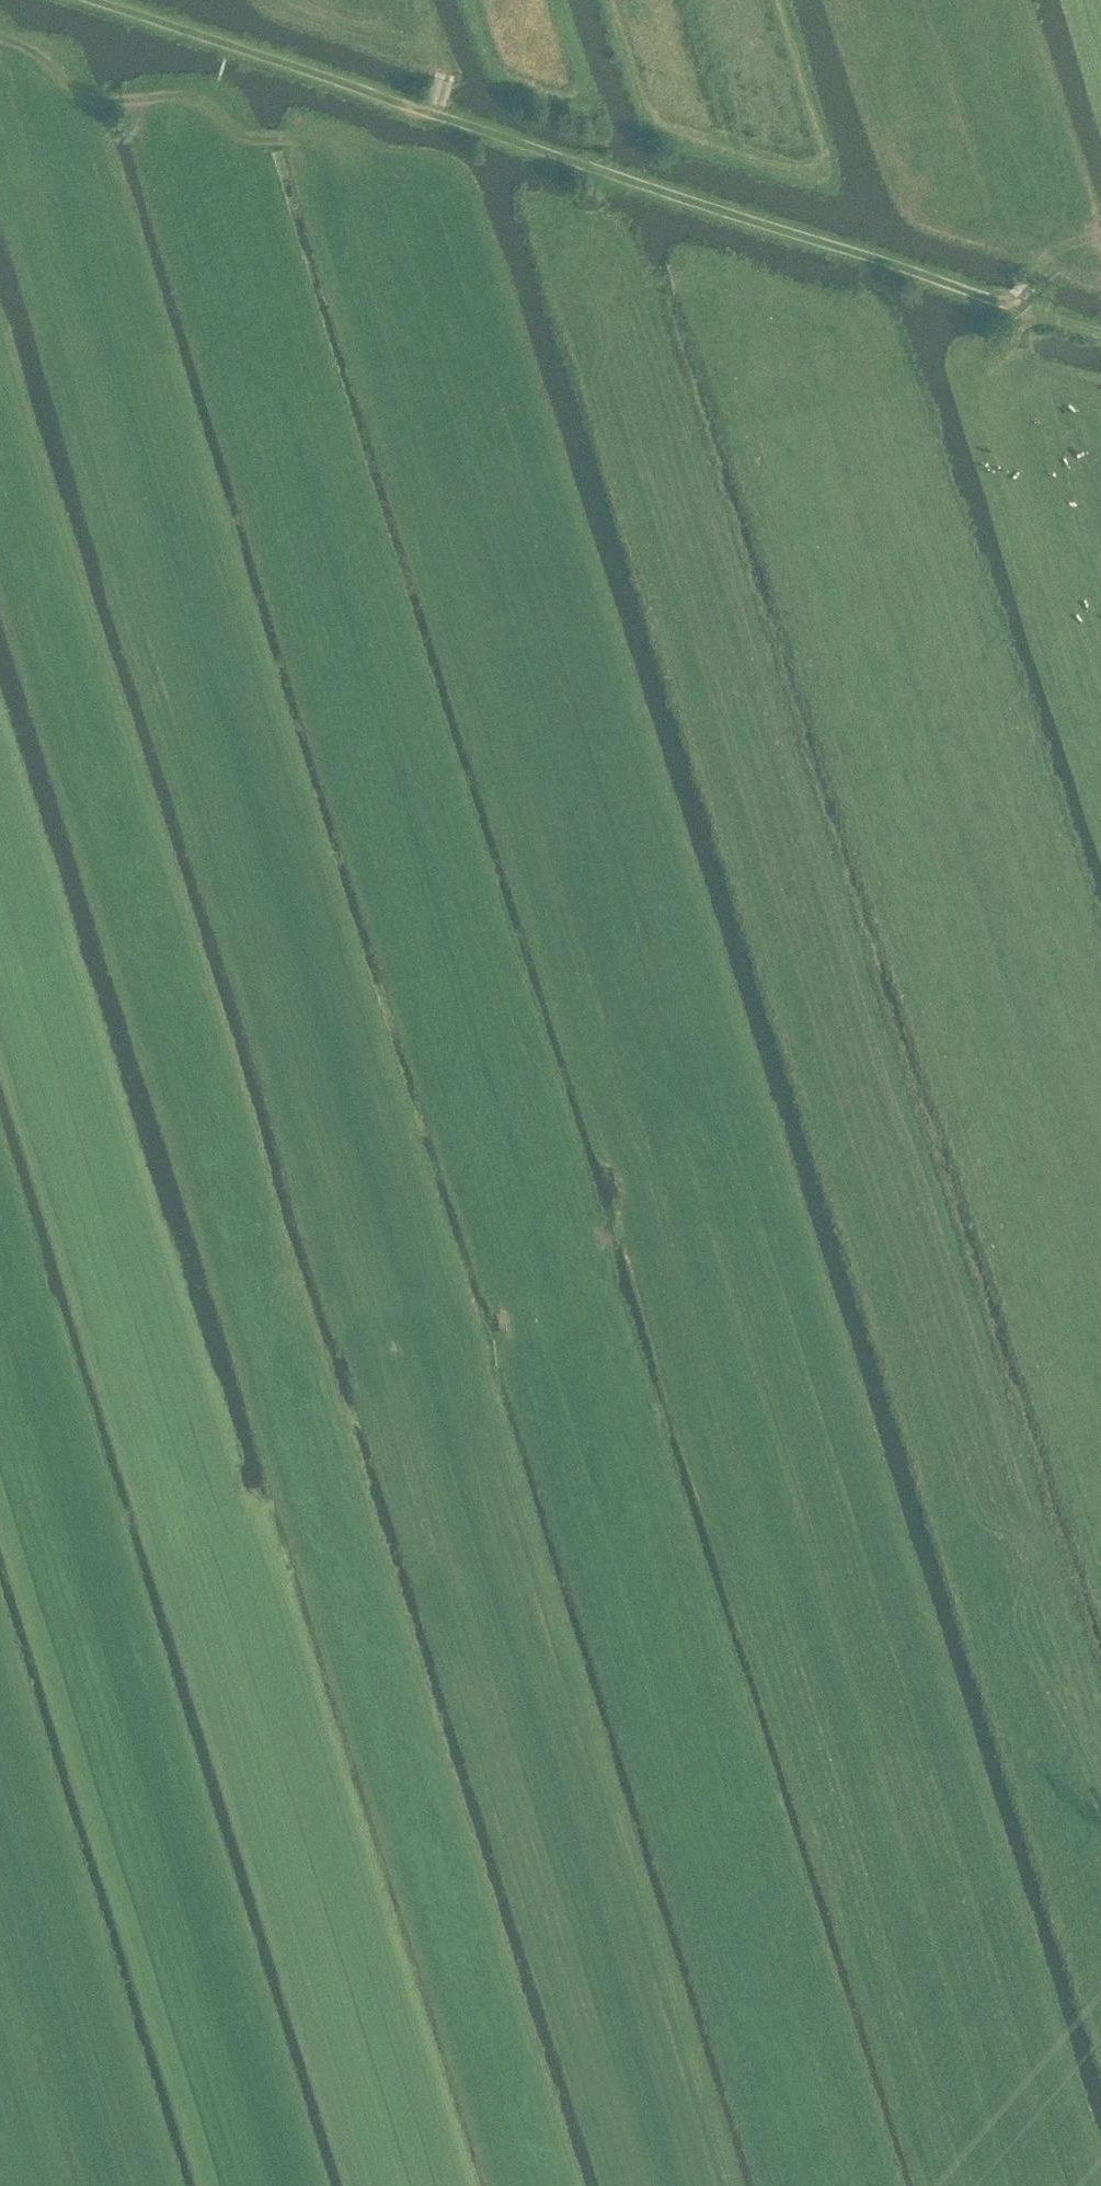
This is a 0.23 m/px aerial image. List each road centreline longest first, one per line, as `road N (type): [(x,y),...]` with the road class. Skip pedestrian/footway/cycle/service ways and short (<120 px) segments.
road 1 (track): [(1100,333),(88,0)]
road 2 (track): [(300,140),(235,135),(207,107),(170,97),(79,98),(41,61),(0,41)]

